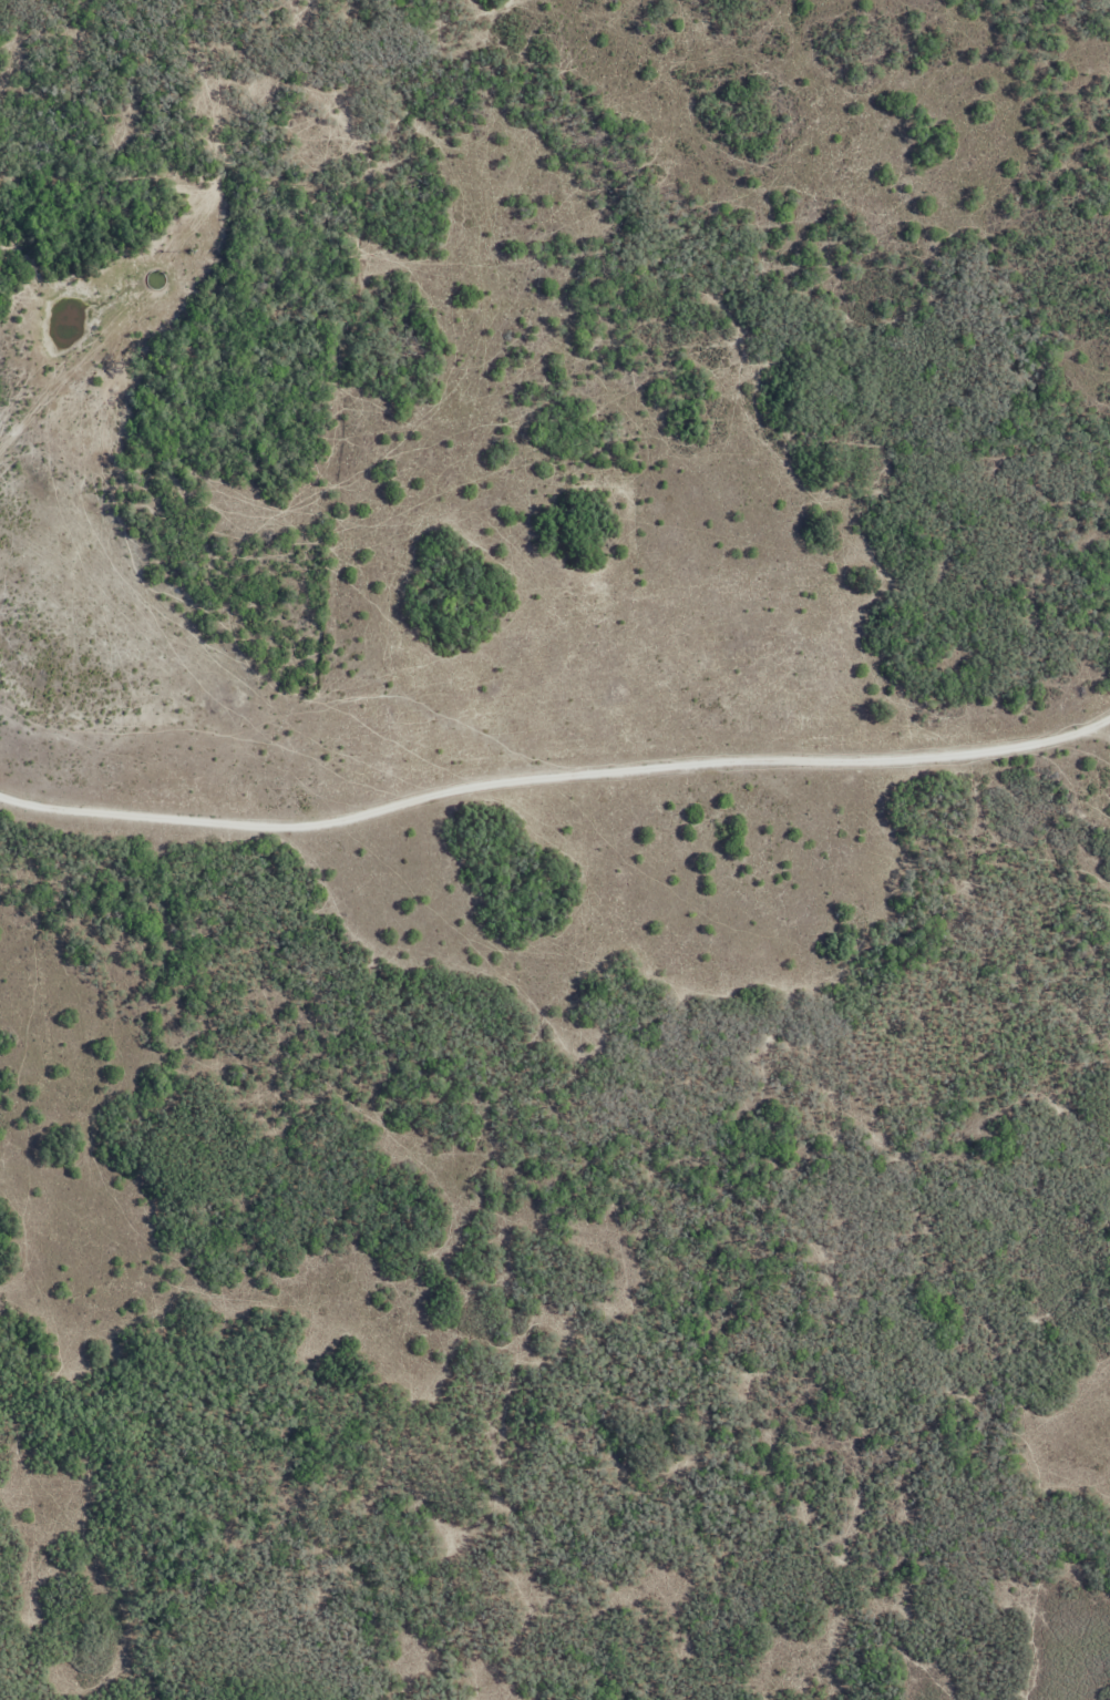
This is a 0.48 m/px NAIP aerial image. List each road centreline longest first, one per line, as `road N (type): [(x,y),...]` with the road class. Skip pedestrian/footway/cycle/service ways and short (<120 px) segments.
road 1 (residential): [(0,744),(65,774),(214,800),(1034,731),(1109,692)]

